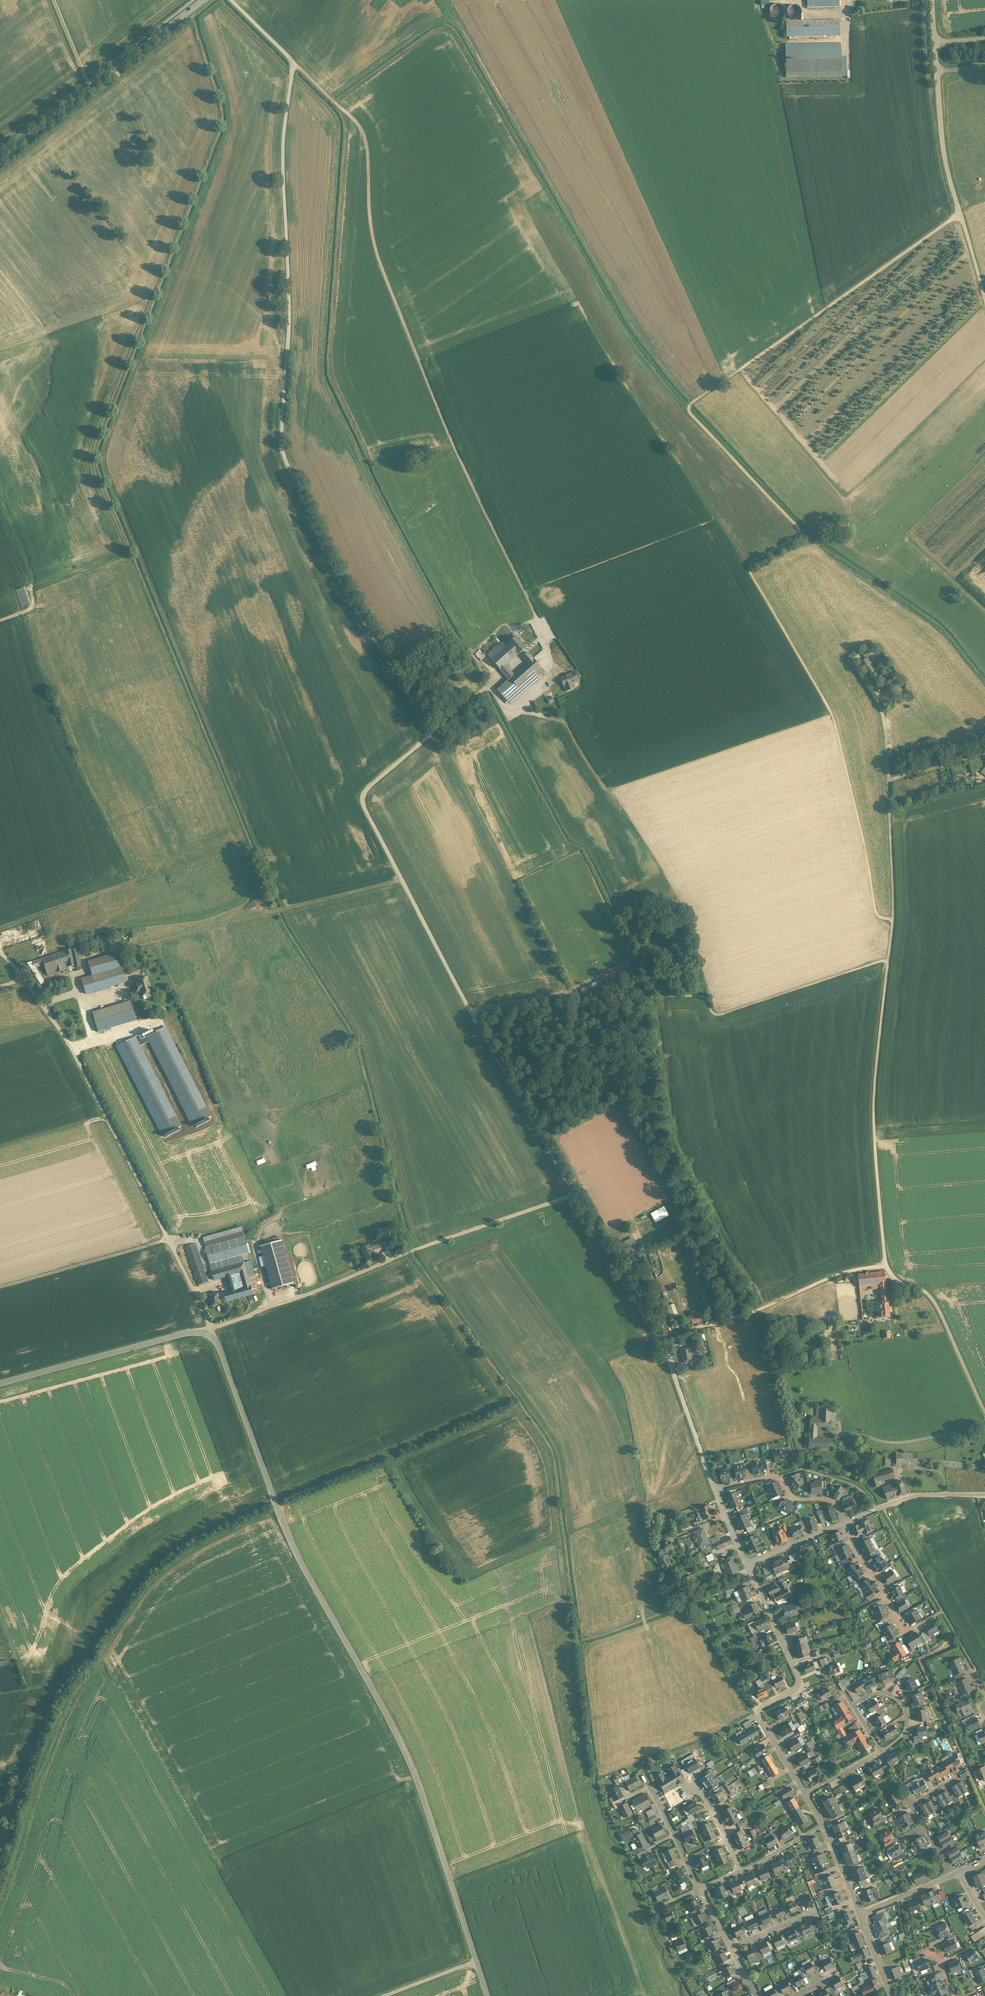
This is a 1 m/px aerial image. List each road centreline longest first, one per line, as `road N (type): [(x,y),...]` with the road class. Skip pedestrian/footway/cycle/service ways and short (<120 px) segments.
road 1 (track): [(232,0),(293,64),(285,131),(287,456),(349,590),(440,729),(361,801),(513,1090),(580,1192)]
road 2 (track): [(895,914),(879,914),(833,707),(754,571),(795,539),(799,526),(689,411),(962,214)]
road 3 (residential): [(210,1329),(580,1192),(660,1340),(714,1488)]
road 4 (residential): [(477,1962),(400,1741),(305,1571),(210,1329)]
road 5 (track): [(293,64),(369,141),(376,240),(391,285),(533,601),(552,666)]
road 6 (track): [(885,1265),(874,1106),(895,914),(888,732),(874,686)]
road 7 (track): [(0,954),(68,1041),(210,1329)]
road 8 (track): [(402,880),(122,950)]
road 9 (residential): [(747,1564),(800,1682),(765,1705),(761,1719),(805,1794)]
road 10 (secondary): [(204,0),(0,158)]
road 11 (residential): [(984,287),(942,147),(935,43)]
road 12 (residential): [(0,1384),(210,1329)]
road 13 (track): [(885,1265),(843,1273),(712,1324)]
road 14 (residential): [(984,1408),(933,1301),(885,1265)]
road 15 (track): [(170,1241),(0,1286)]
road 16 (track): [(888,961),(725,1014)]
road 17 (track): [(984,1424),(890,1443),(830,1433)]
road 18 (residential): [(714,1488),(779,1477),(795,1497),(833,1503),(845,1524)]
road 19 (residential): [(984,1495),(910,1497),(845,1524)]

